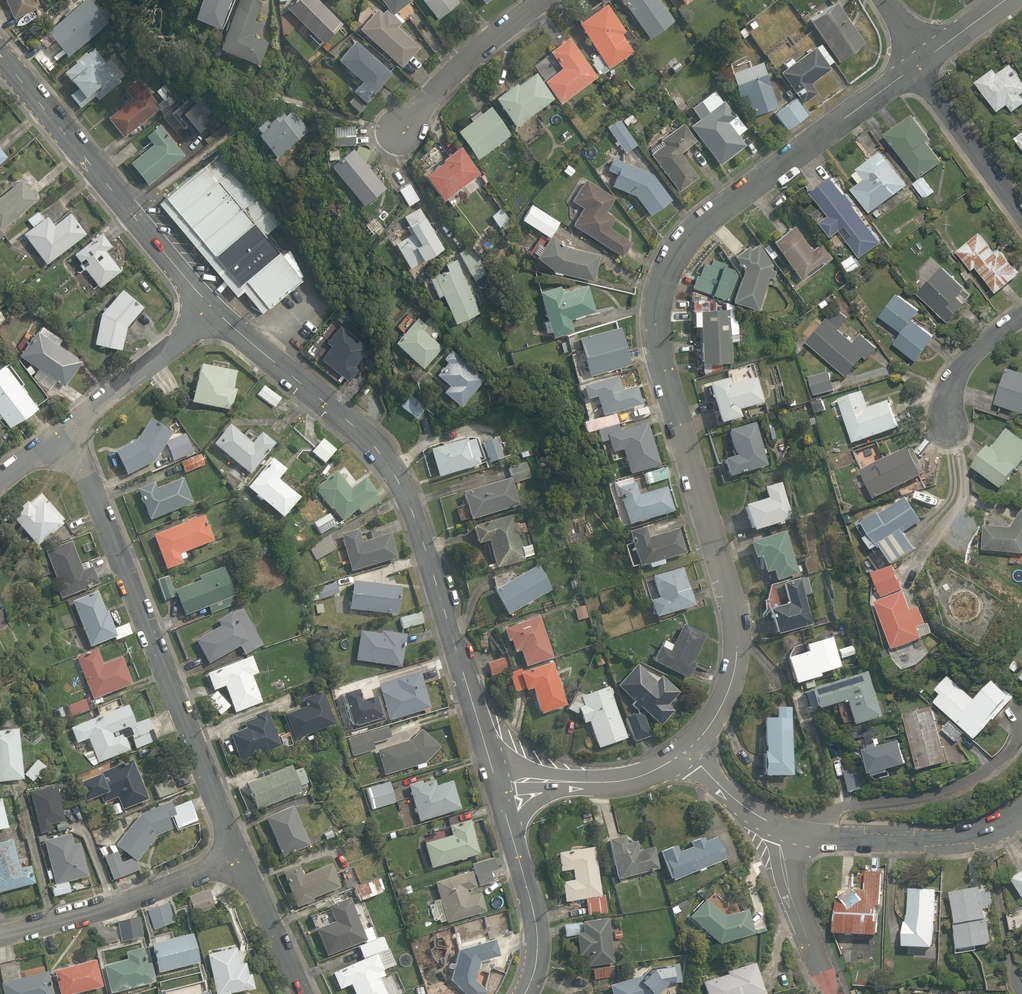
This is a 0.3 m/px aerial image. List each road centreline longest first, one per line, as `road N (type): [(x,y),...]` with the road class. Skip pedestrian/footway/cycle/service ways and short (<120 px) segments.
road 1 (residential): [(920,59),(692,234),(669,263),(659,294),(661,344),(736,619),(728,692),(689,751)]
road 2 (tertiary): [(219,315),(349,420),(397,474),(429,555),(495,778)]
road 3 (residential): [(66,435),(239,857)]
road 4 (tertiary): [(0,54),(219,315)]
road 5 (residential): [(239,857),(0,935)]
road 6 (residential): [(783,827),(966,840),(1021,822)]
road 7 (tertiary): [(495,778),(537,923),(525,993)]
road 8 (residential): [(689,751),(630,780),(495,778)]
road 9 (residential): [(66,435),(219,315)]
road 10 (residential): [(543,0),(480,45),(400,128)]
road 11 (residential): [(1021,212),(929,88),(920,59)]
road 12 (residential): [(783,827),(788,883),(831,993)]
road 13 (residential): [(304,993),(239,857)]
road 14 (residential): [(1021,314),(972,355),(953,382),(949,415)]
road 15 (residential): [(689,751),(734,798),(783,827)]

